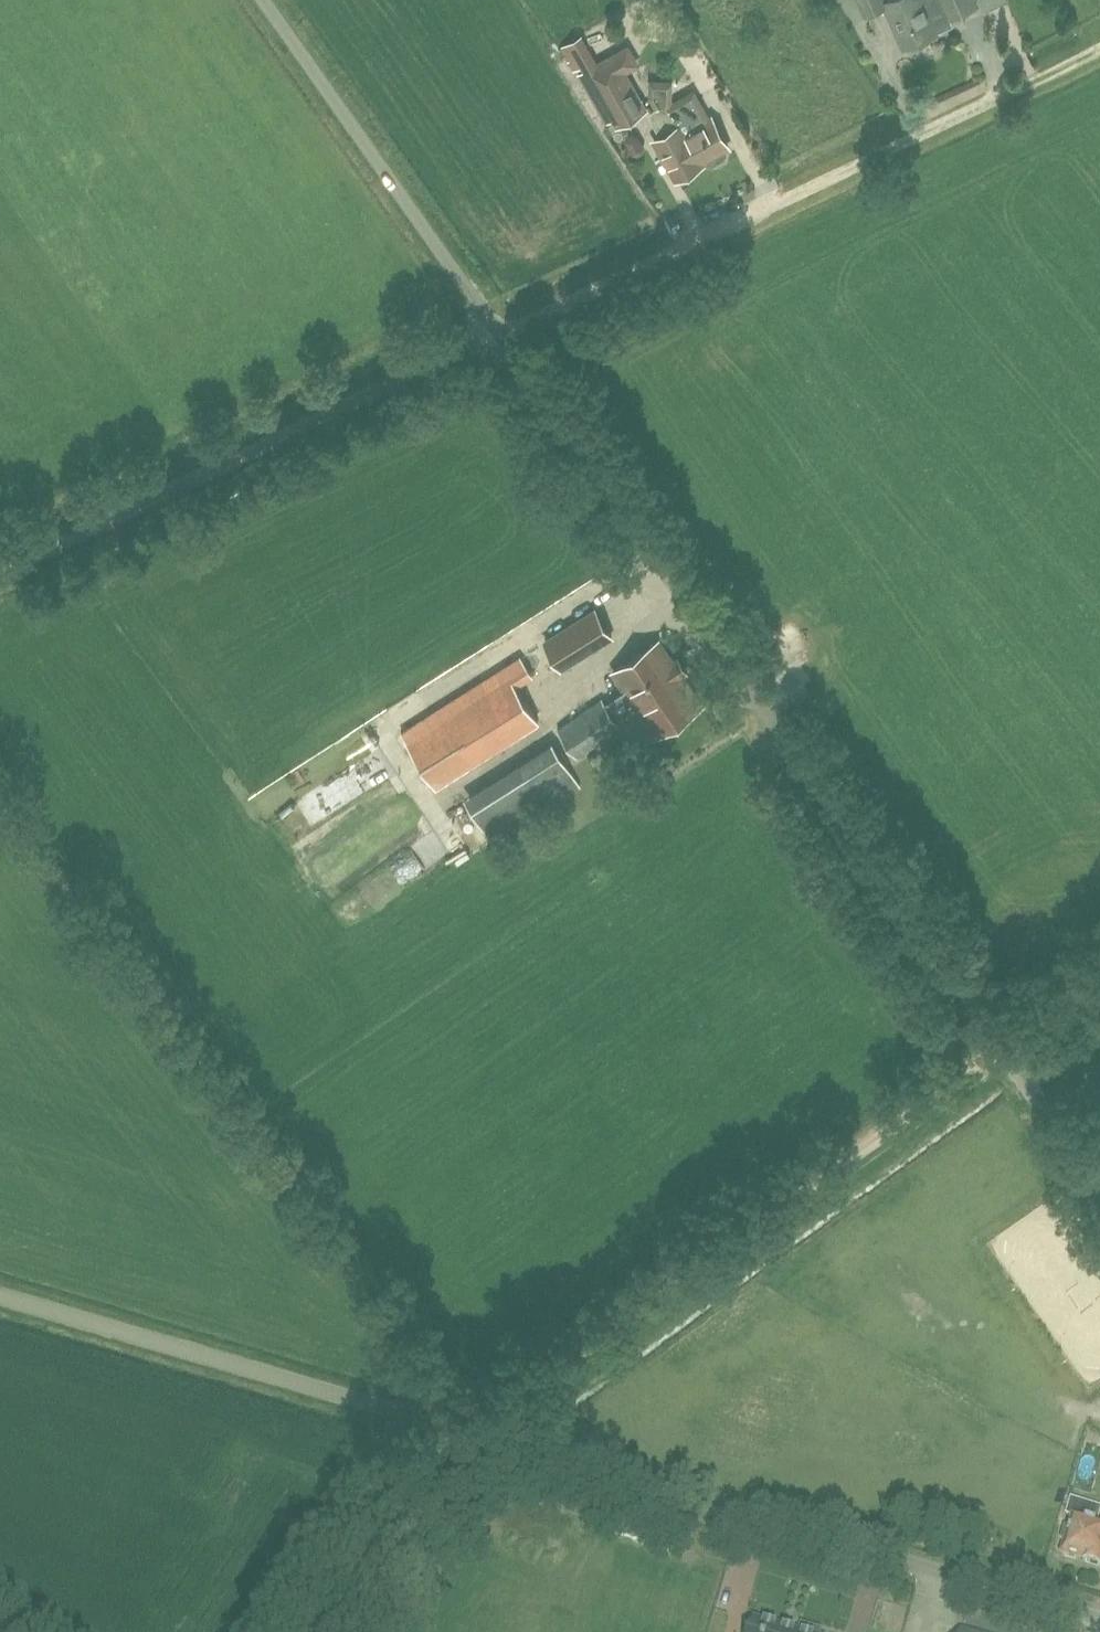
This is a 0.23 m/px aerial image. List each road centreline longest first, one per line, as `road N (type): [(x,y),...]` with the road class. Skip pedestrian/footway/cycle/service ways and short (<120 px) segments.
road 1 (unclassified): [(1000,1048),(500,332)]
road 2 (track): [(1099,50),(500,332)]
road 3 (track): [(478,1437),(1000,1048)]
road 4 (unclassified): [(1099,1613),(478,1437)]
road 5 (unclassified): [(0,574),(500,332)]
road 6 (unclassified): [(478,1437),(0,1296)]
road 7 (unclassified): [(500,332),(262,0)]
road 8 (unclassified): [(325,1631),(478,1437)]
road 9 (unclassified): [(1099,1191),(1000,1048)]
road 10 (unclassified): [(1000,1048),(1099,974)]

